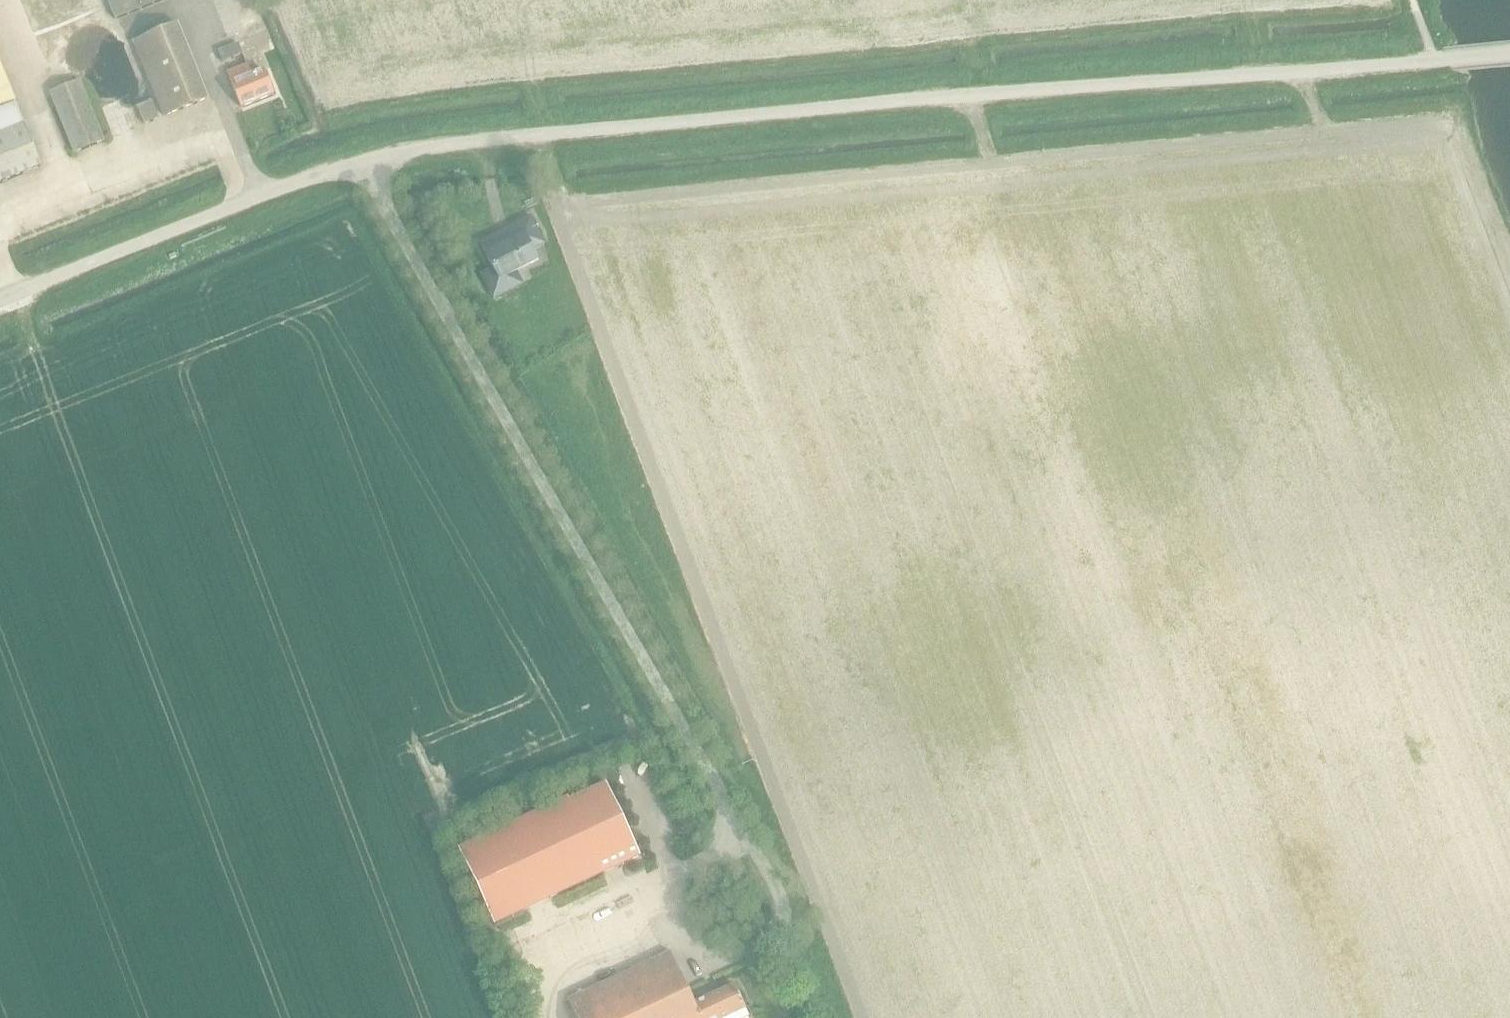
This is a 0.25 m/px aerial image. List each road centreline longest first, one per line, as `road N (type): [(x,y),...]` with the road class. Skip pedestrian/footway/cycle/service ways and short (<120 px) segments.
road 1 (unclassified): [(0,299),(258,194),(440,144),(1509,53)]

